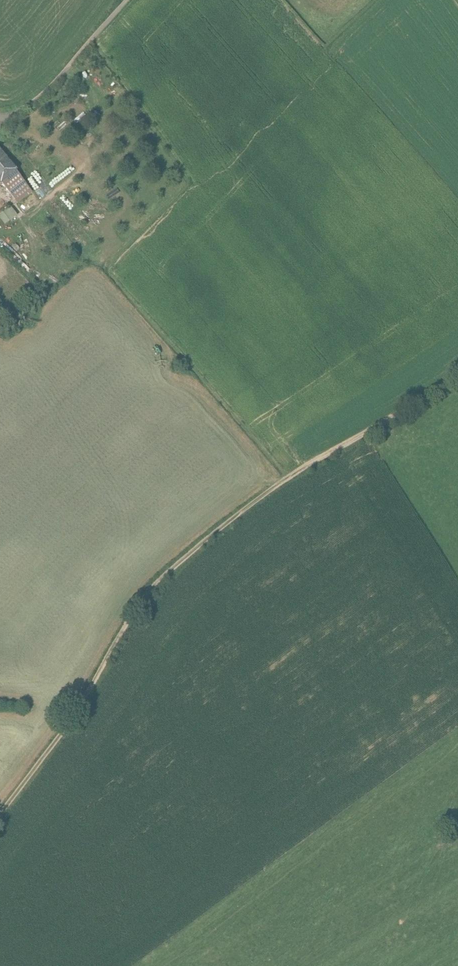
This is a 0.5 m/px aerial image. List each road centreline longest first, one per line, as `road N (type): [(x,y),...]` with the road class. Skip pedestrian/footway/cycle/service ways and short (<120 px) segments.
road 1 (track): [(0,814),(59,736),(144,595),(286,479)]
road 2 (track): [(286,479),(457,377)]
road 3 (unclassified): [(0,121),(44,93),(127,0)]

